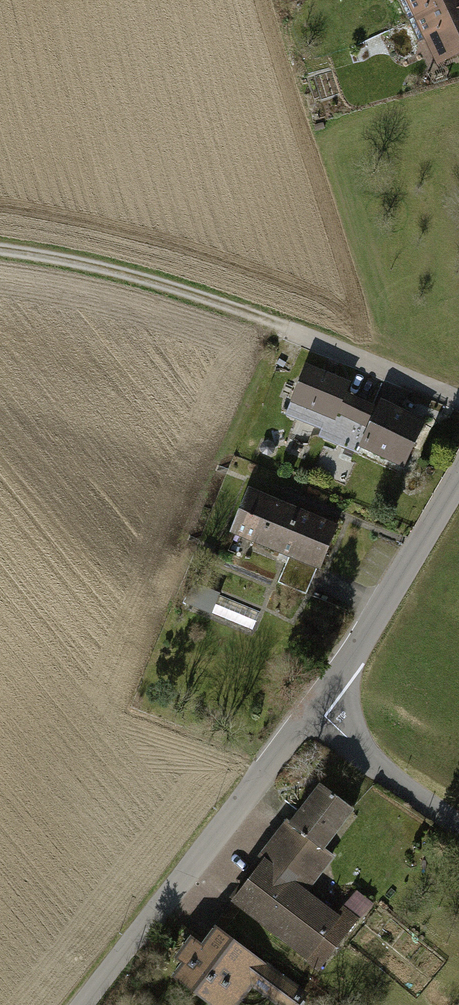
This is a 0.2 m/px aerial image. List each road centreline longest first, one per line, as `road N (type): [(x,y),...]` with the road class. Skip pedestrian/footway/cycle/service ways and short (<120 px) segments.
road 1 (track): [(0,251),(101,267),(458,400)]
road 2 (residential): [(316,708),(88,1004)]
road 3 (residential): [(458,472),(316,708)]
road 4 (residential): [(316,708),(375,765),(458,827)]

